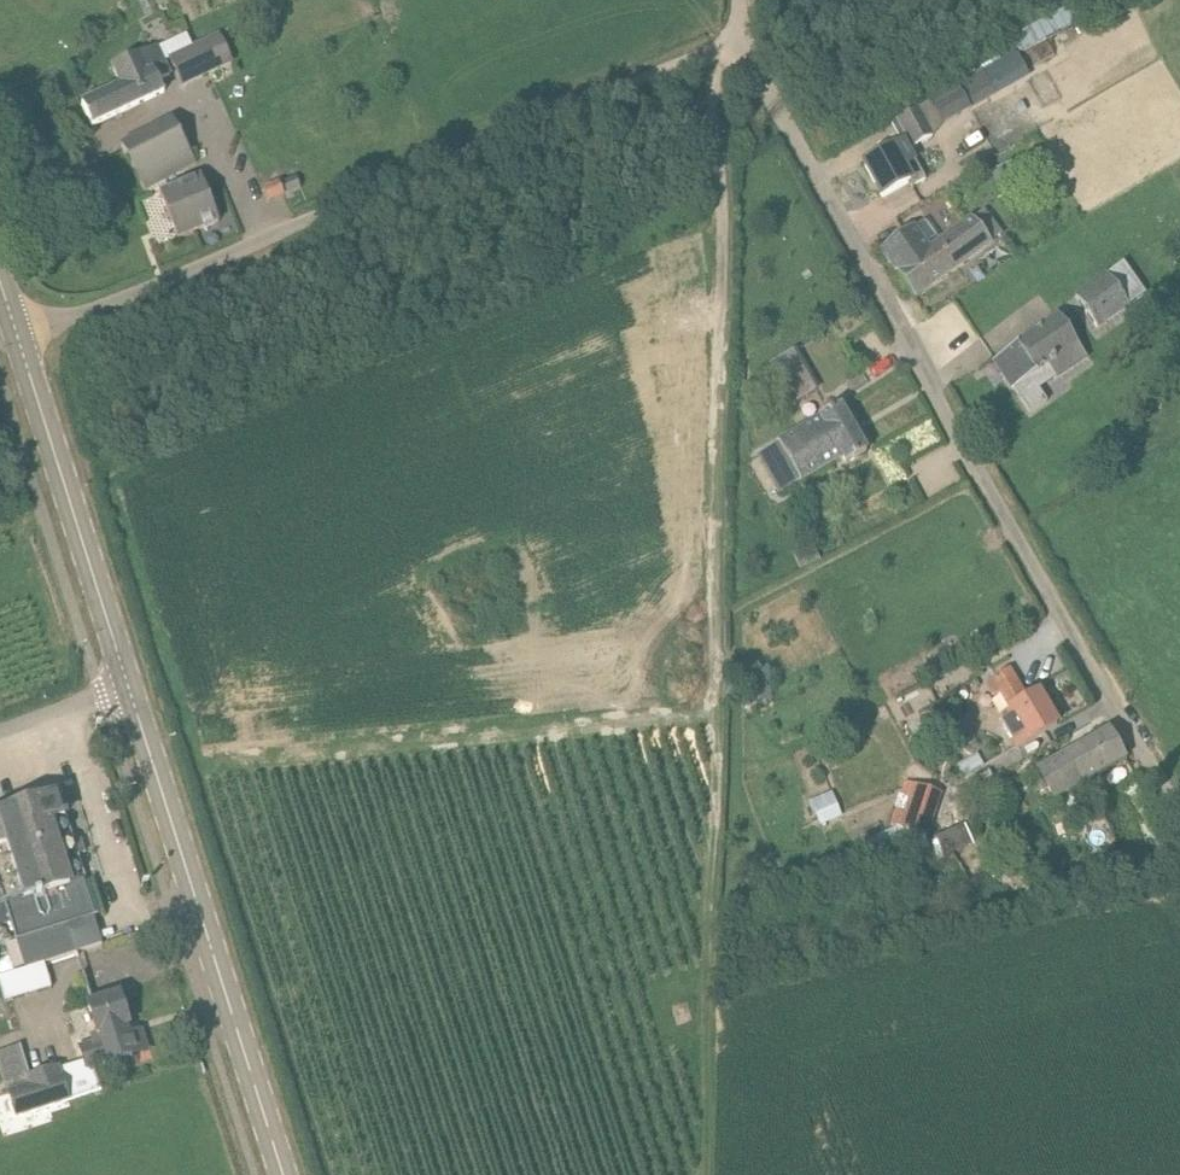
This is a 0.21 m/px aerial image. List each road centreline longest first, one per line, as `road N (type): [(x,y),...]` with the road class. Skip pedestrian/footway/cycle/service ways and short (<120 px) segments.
road 1 (unclassified): [(1179,809),(1051,600),(743,43)]
road 2 (unclassified): [(743,43),(17,333)]
road 3 (secondary): [(283,1174),(129,686)]
road 4 (secondary): [(129,686),(17,333)]
road 5 (unclassified): [(0,732),(129,686)]

